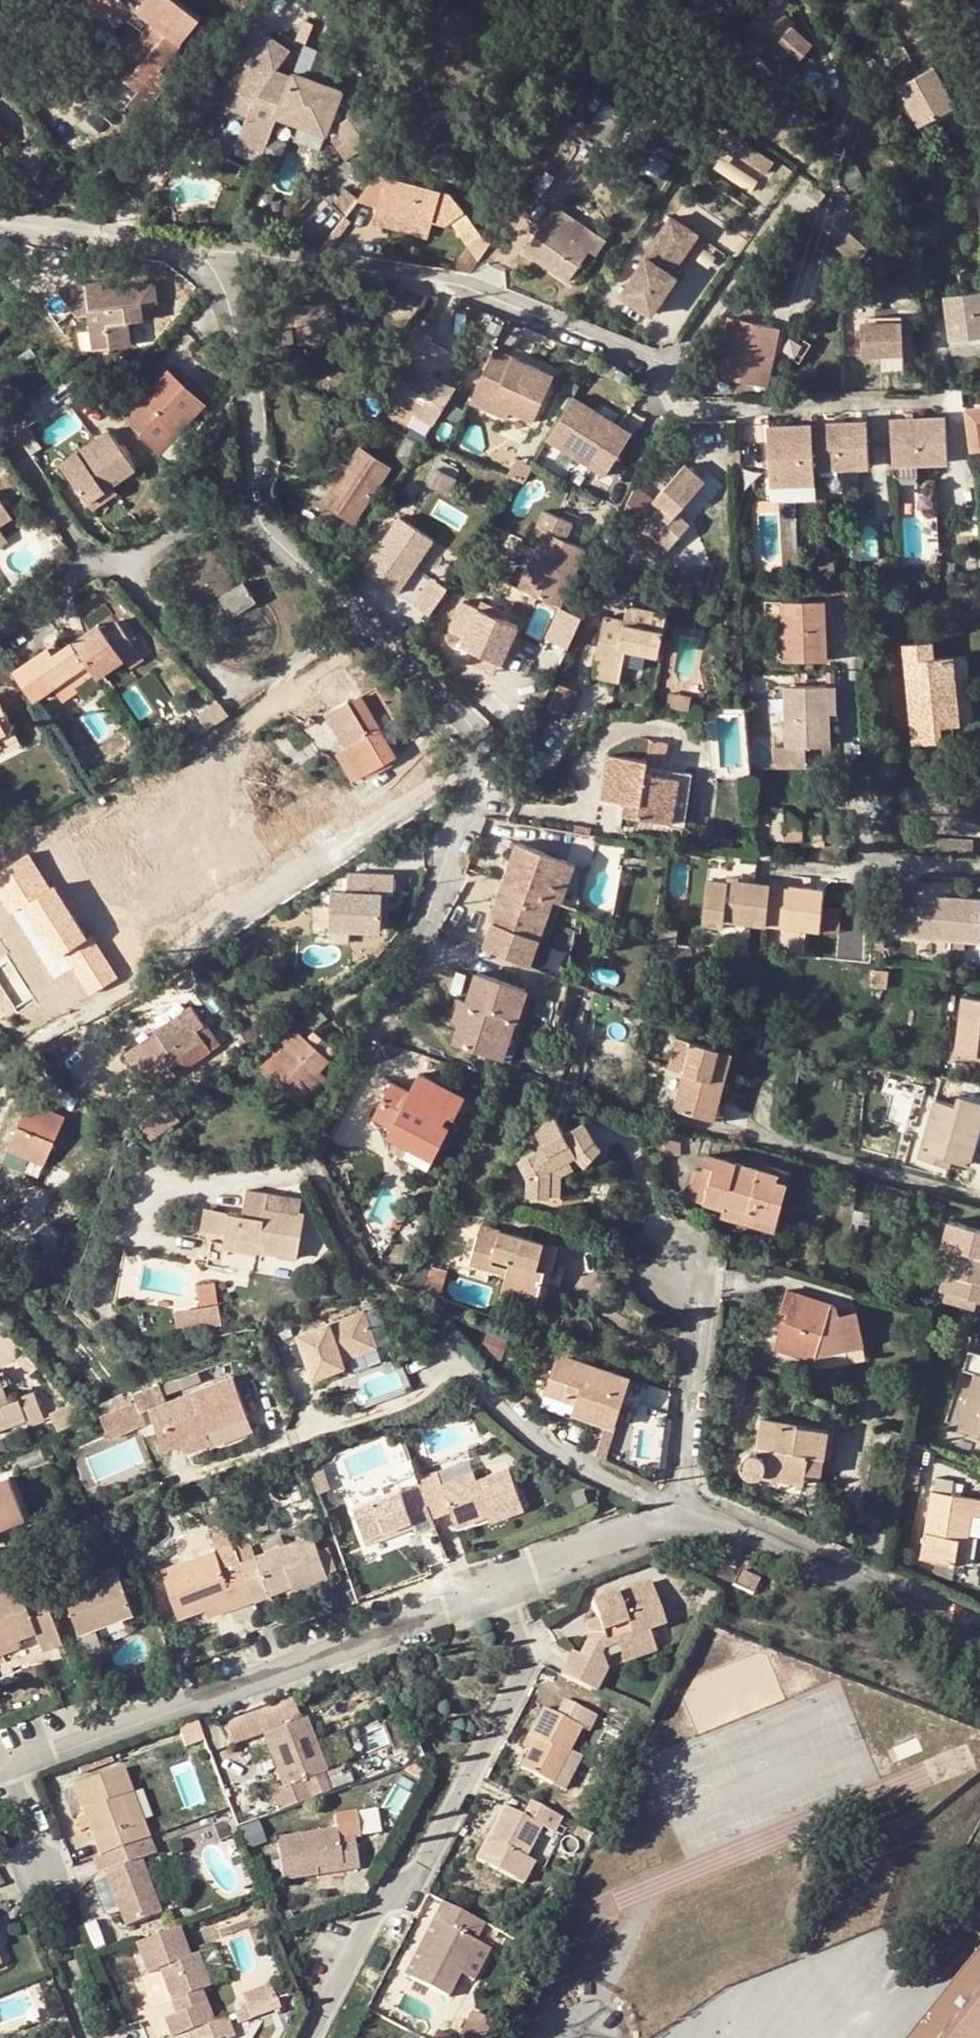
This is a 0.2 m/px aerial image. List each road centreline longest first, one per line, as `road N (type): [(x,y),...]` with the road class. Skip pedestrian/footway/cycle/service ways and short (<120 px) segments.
road 1 (residential): [(221,255),(265,526),(465,724),(475,751),(424,924),(303,1171)]
road 2 (residential): [(309,2037),(370,1918),(424,1864),(520,1684),(523,1660),(500,1583)]
road 3 (residential): [(500,1583),(52,1751),(13,1757)]
road 4 (residential): [(221,255),(447,281),(673,365)]
road 5 (residential): [(293,1438),(421,1395),(443,1366),(460,1363),(521,1432),(677,1523)]
road 6 (residential): [(979,1639),(726,1528),(677,1523)]
road 7 (residential): [(677,1523),(698,1319),(682,1271)]
road 8 (residential): [(673,365),(670,400),(697,412),(880,404)]
road 9 (residential): [(673,365),(809,178)]
road 10 (residential): [(0,214),(137,247),(221,255)]
road 11 (residential): [(677,1523),(634,1529),(500,1583)]

